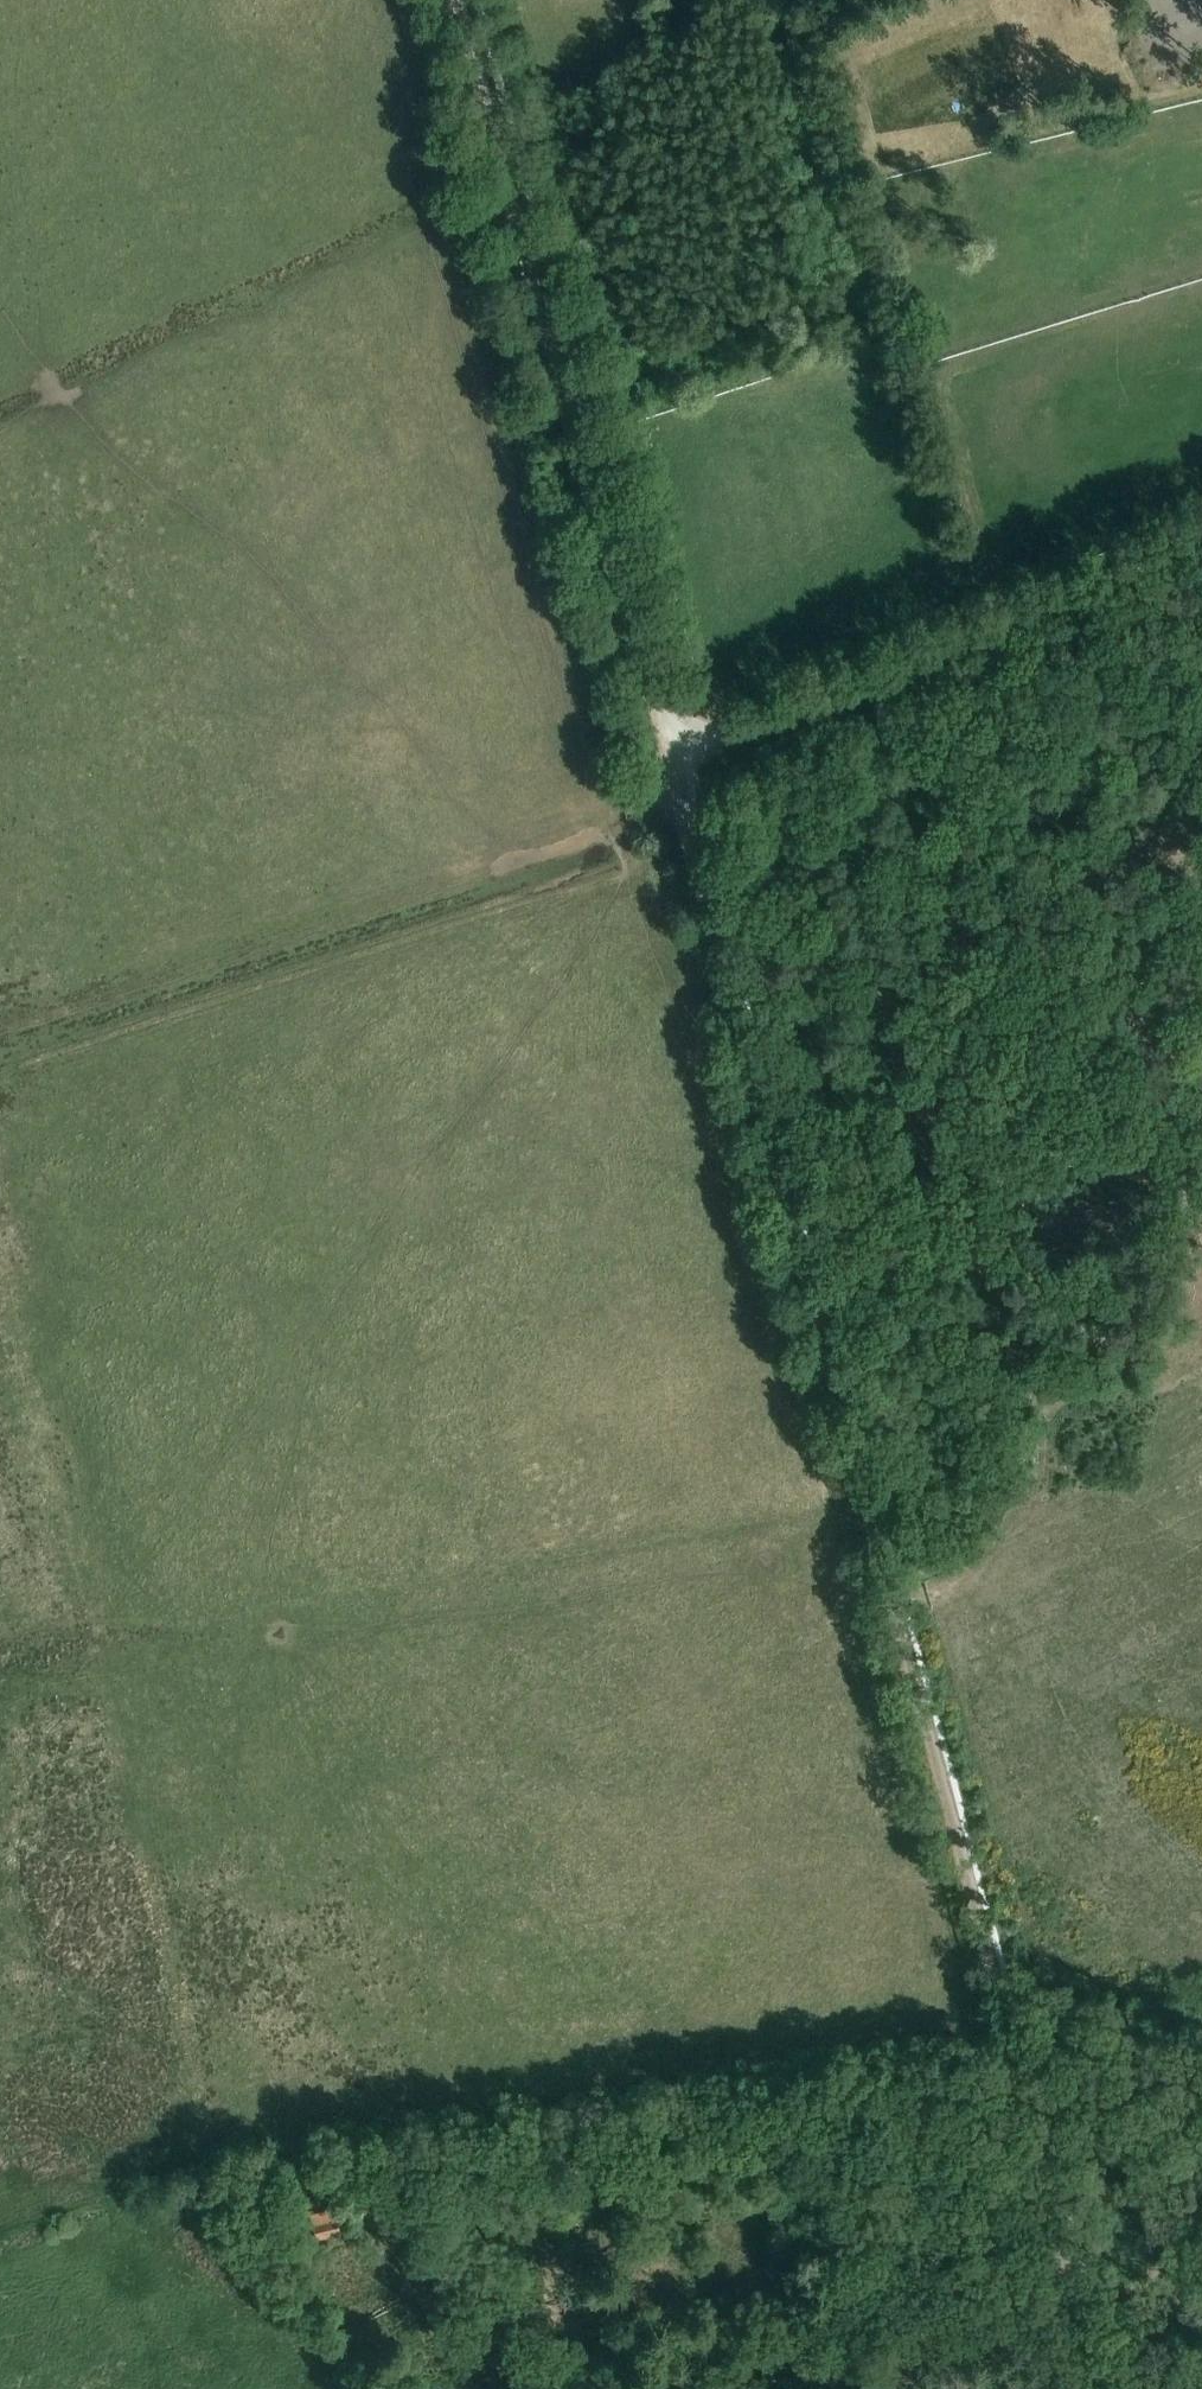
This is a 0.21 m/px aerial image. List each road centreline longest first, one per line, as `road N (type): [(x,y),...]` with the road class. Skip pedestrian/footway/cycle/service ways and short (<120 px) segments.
road 1 (track): [(460,0),(641,661),(679,741),(687,818),(719,956),(1084,2306)]
road 2 (unclassified): [(693,741),(749,728),(1201,533)]

